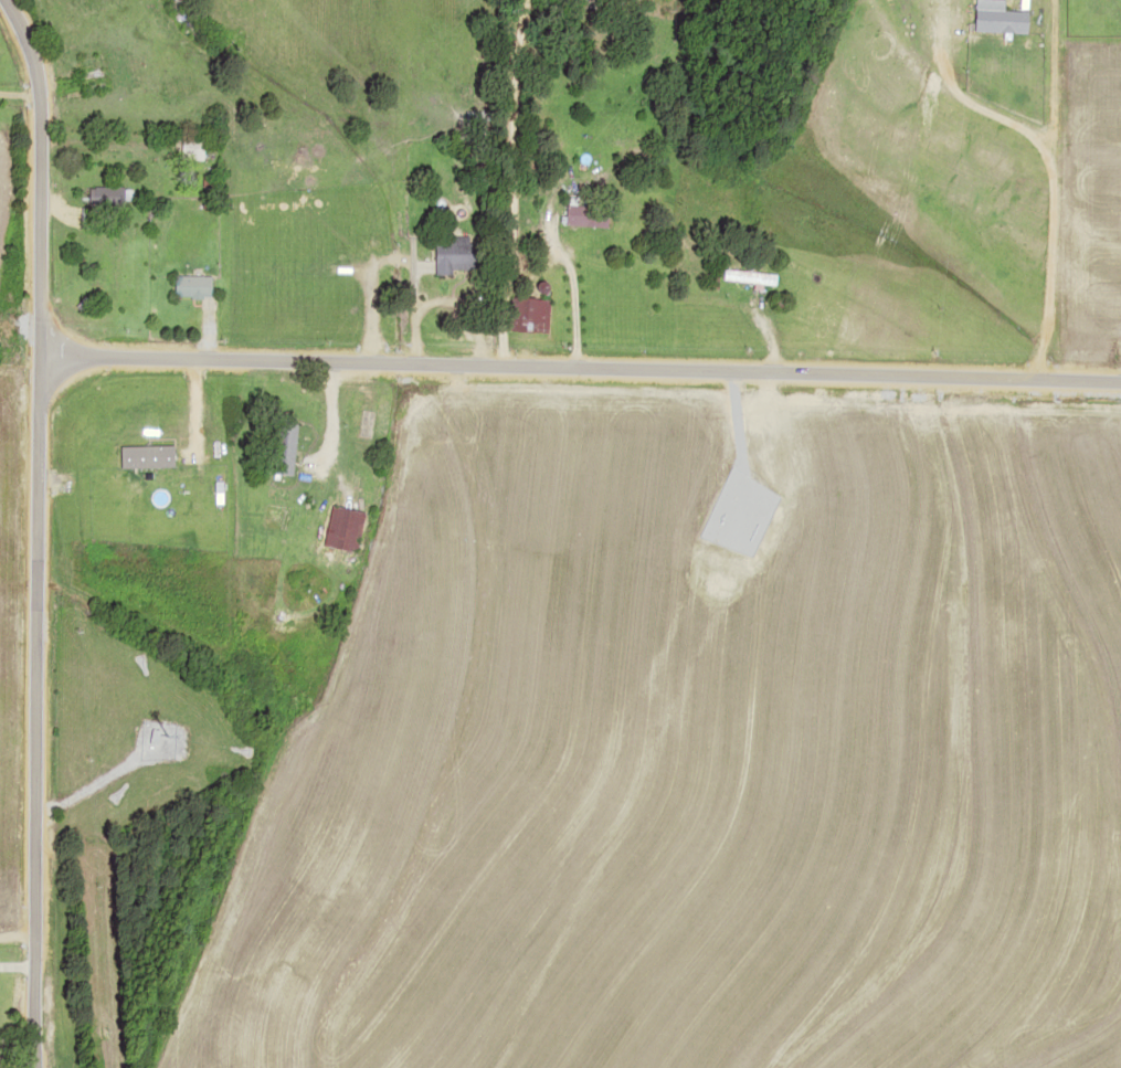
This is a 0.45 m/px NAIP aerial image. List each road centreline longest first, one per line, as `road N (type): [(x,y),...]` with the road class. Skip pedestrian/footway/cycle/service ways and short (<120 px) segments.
road 1 (tertiary): [(50,1067),(57,370),(36,0)]
road 2 (residential): [(1120,392),(57,370)]

